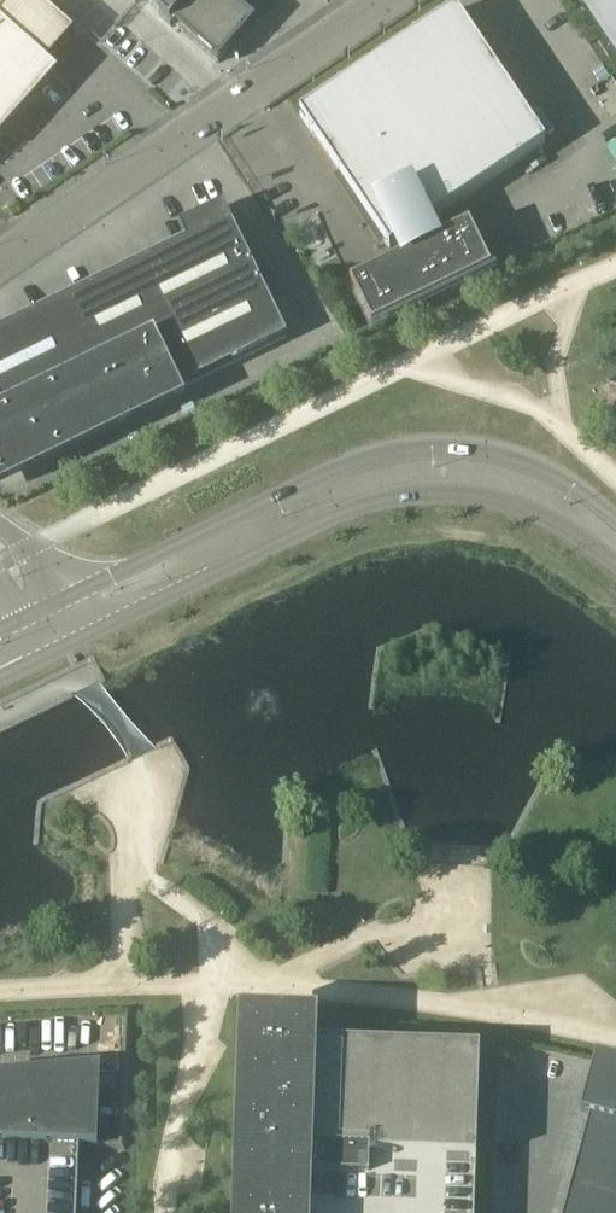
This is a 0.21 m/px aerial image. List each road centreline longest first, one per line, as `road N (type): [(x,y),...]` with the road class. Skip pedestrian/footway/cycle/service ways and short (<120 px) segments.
road 1 (secondary): [(615,520),(562,480),(487,454),(376,456),(315,476),(60,601)]
road 2 (secondary): [(64,645),(334,514),(420,492),(498,498),(564,525),(615,561)]
road 3 (unclassified): [(384,0),(0,259)]

